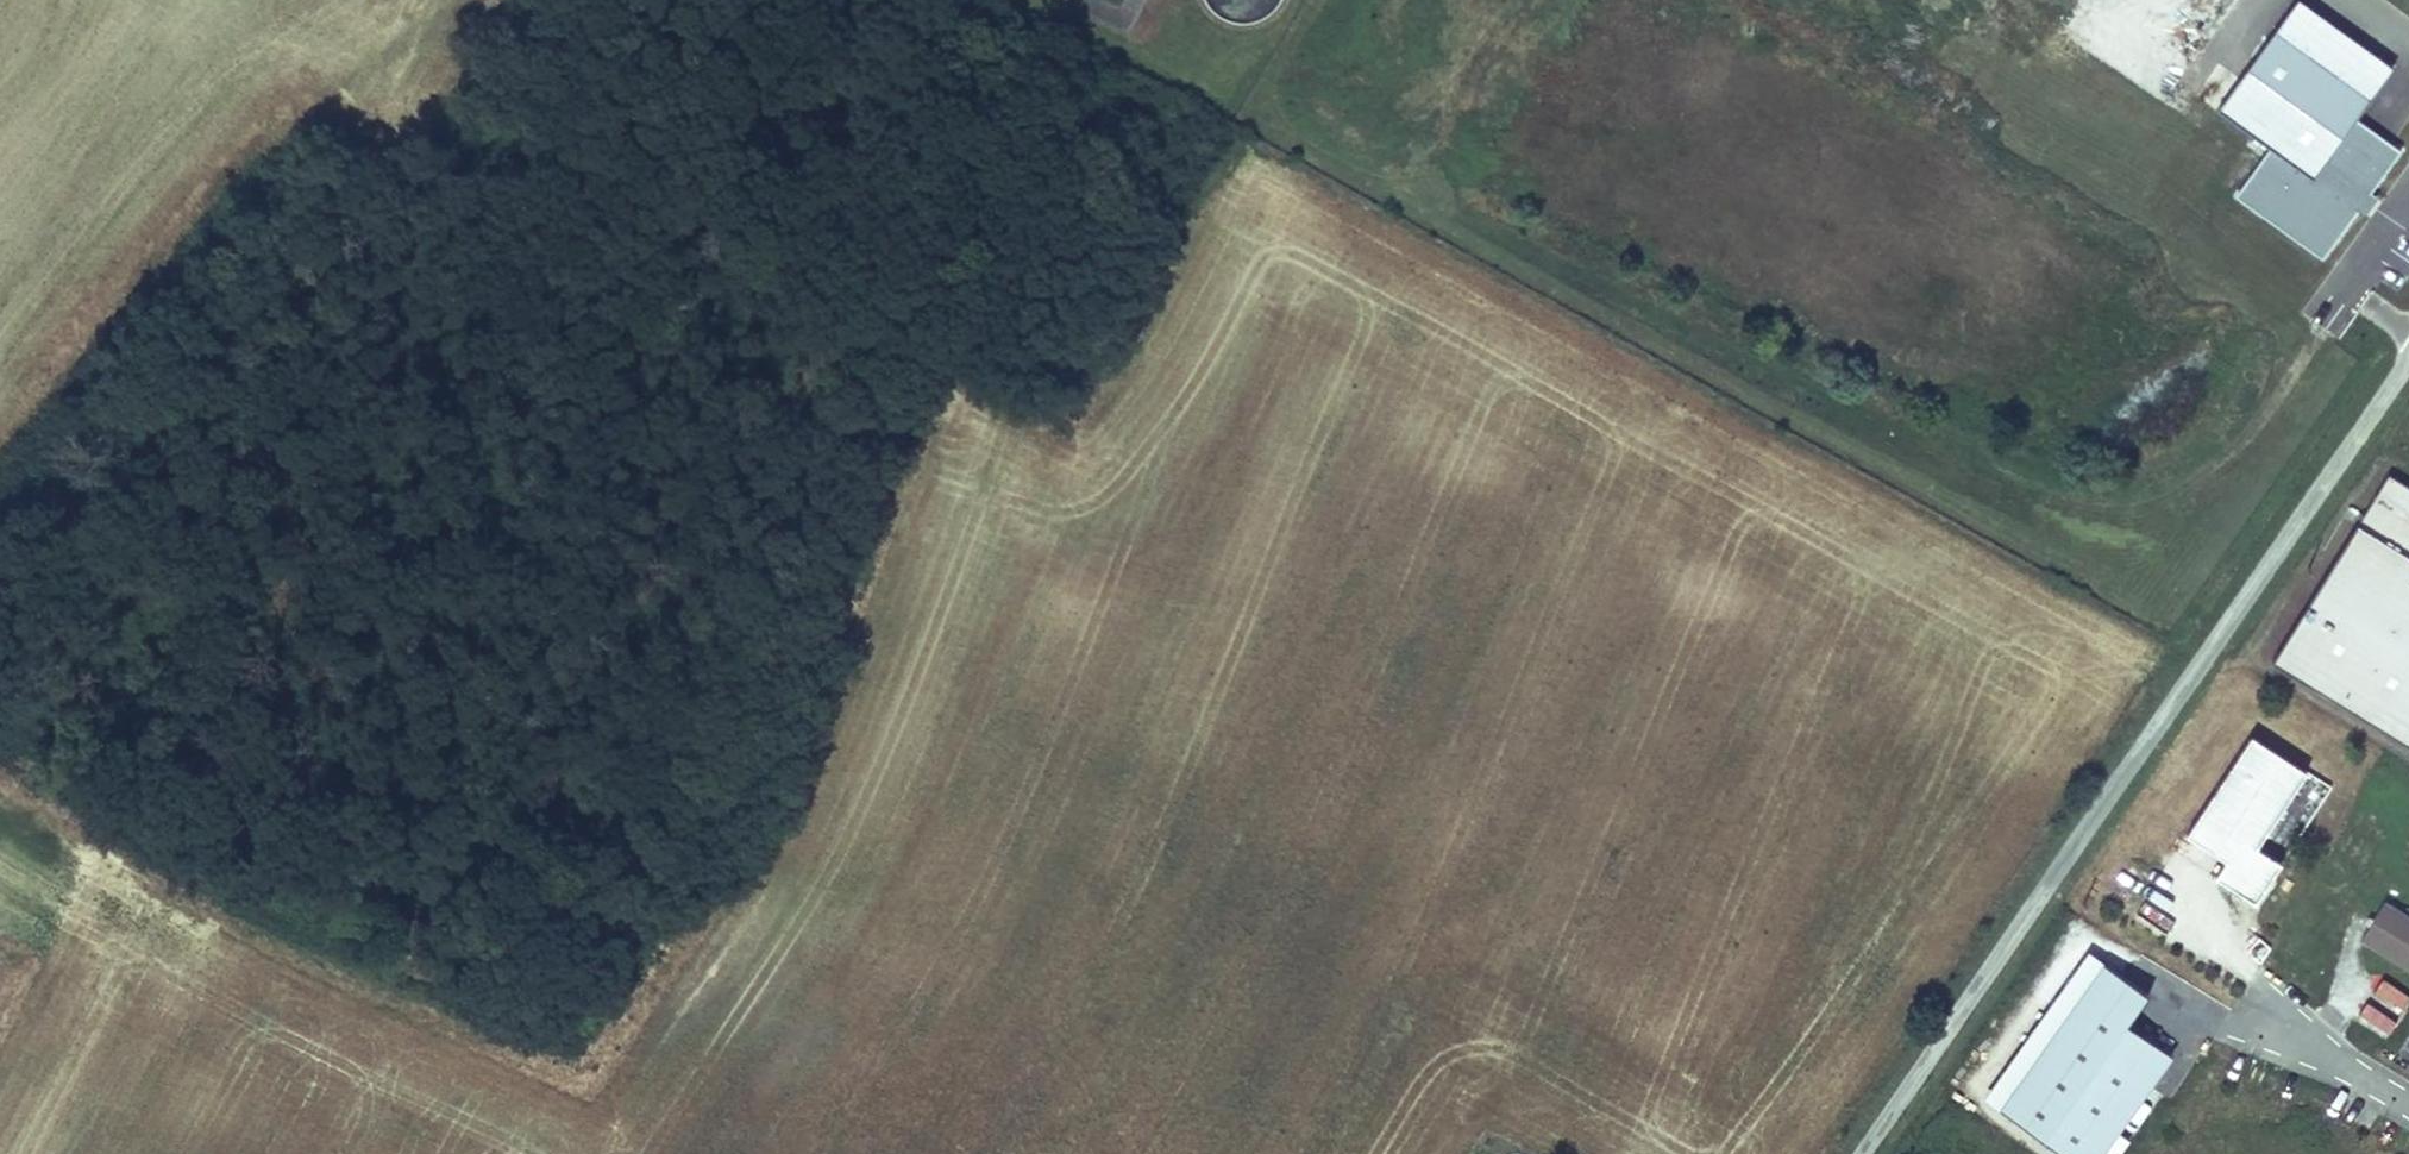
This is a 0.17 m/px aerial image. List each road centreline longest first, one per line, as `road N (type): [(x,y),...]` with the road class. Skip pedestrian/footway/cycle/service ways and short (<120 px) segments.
road 1 (unclassified): [(2408,360),(1864,1153)]
road 2 (residential): [(2408,1110),(2270,1031)]

